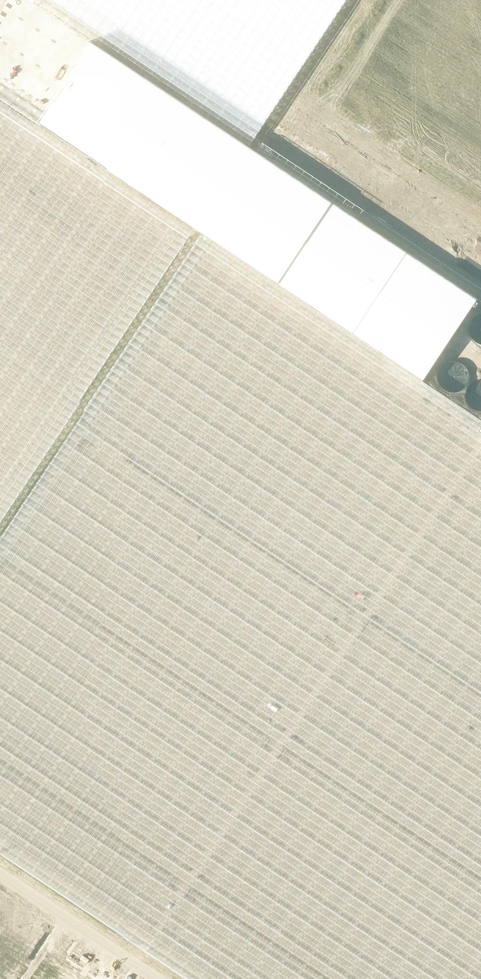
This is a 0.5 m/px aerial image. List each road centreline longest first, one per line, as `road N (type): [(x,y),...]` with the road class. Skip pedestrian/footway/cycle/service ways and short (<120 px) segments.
road 1 (unclassified): [(156,978),(0,875)]

